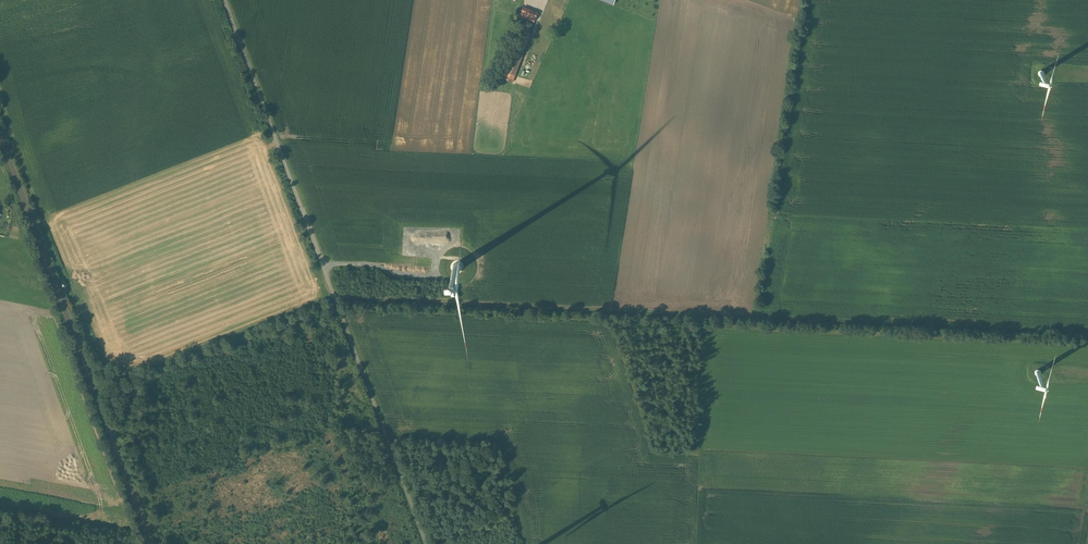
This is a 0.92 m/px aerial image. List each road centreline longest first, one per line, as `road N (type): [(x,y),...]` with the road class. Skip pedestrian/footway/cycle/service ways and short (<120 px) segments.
road 1 (unclassified): [(224,0),(426,543)]
road 2 (track): [(305,219),(457,227)]
road 3 (track): [(334,296),(461,302)]

